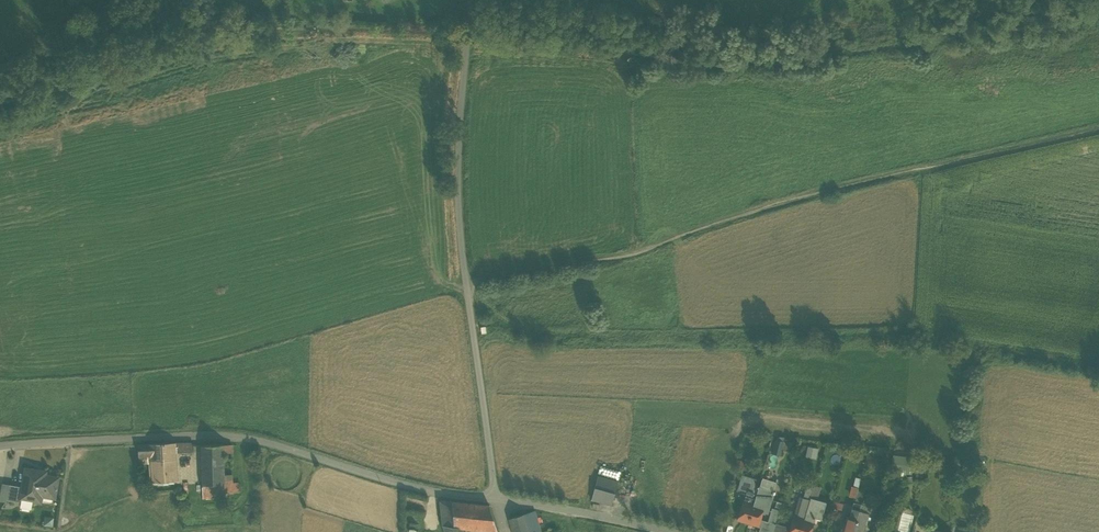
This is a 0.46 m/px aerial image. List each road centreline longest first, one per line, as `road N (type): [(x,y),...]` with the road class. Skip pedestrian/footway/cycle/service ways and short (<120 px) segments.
road 1 (track): [(1098,129),(828,189),(642,251),(467,282)]
road 2 (unclassified): [(0,444),(243,435),(406,486),(495,499)]
road 3 (unclassified): [(495,499),(461,182),(472,0)]
road 4 (track): [(916,335),(514,330),(467,282)]
road 5 (unclassified): [(495,499),(668,531)]

